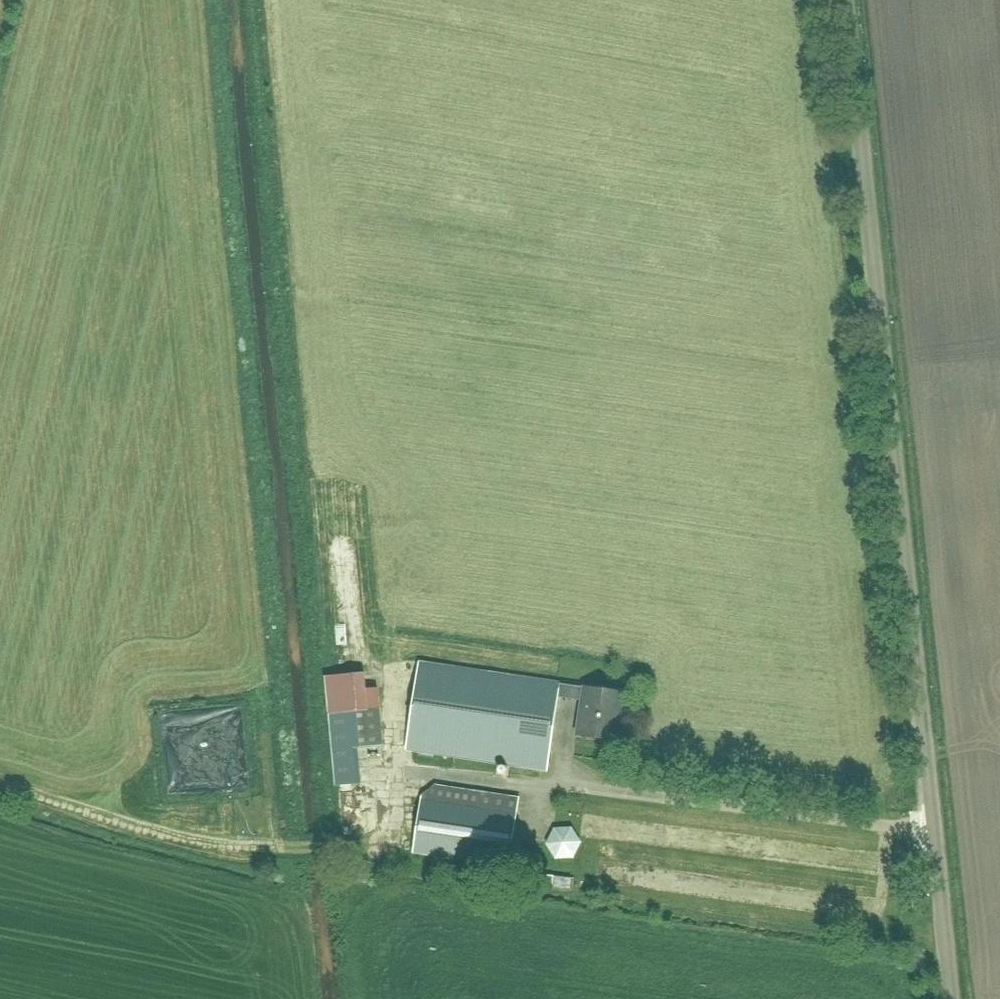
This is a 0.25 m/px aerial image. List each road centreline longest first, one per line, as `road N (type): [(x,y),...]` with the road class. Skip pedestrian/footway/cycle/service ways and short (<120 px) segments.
road 1 (unclassified): [(953,998),(846,0)]

